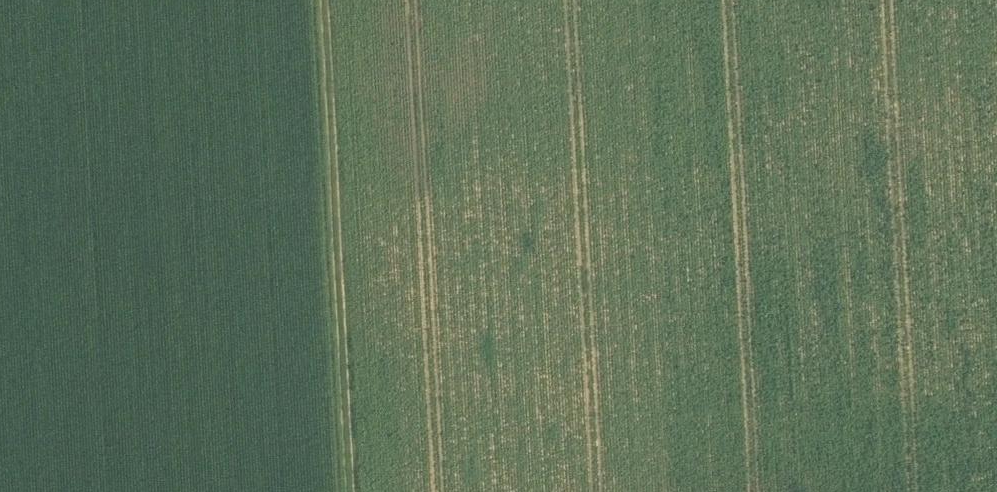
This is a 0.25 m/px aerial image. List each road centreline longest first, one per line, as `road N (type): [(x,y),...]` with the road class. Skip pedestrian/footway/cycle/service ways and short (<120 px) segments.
road 1 (track): [(324,0),(349,491)]

